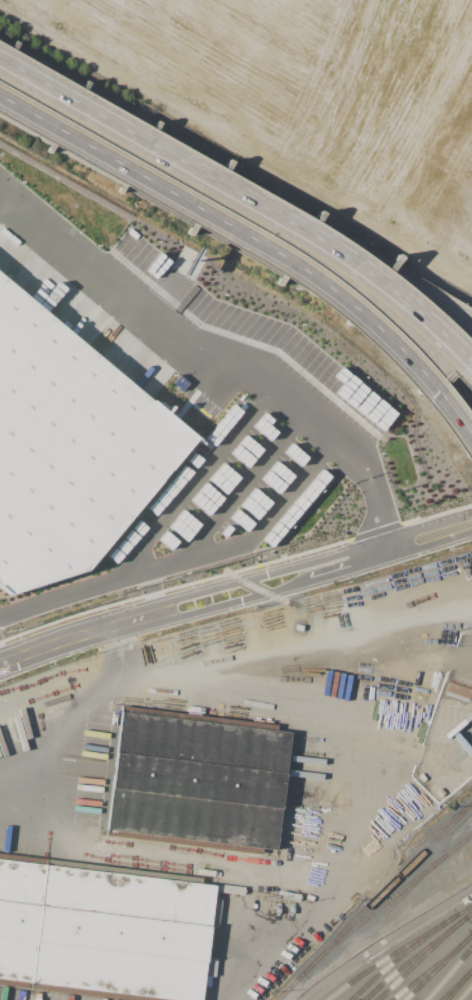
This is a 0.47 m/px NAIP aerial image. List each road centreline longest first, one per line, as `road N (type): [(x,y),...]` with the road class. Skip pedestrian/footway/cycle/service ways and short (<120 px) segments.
road 1 (motorway): [(6,100),(327,288),(418,372),(471,443)]
road 2 (motorway): [(471,368),(390,292),(314,238),(17,69)]
road 3 (primary): [(215,215),(471,367)]
road 4 (primary): [(231,189),(0,55)]
road 5 (primary): [(0,93),(215,215)]
road 6 (residential): [(390,548),(344,551),(174,598),(160,615)]
road 7 (residential): [(160,615),(179,619),(351,571),(390,548)]
road 8 (primary): [(389,276),(231,189)]
road 9 (residential): [(160,615),(0,666)]

